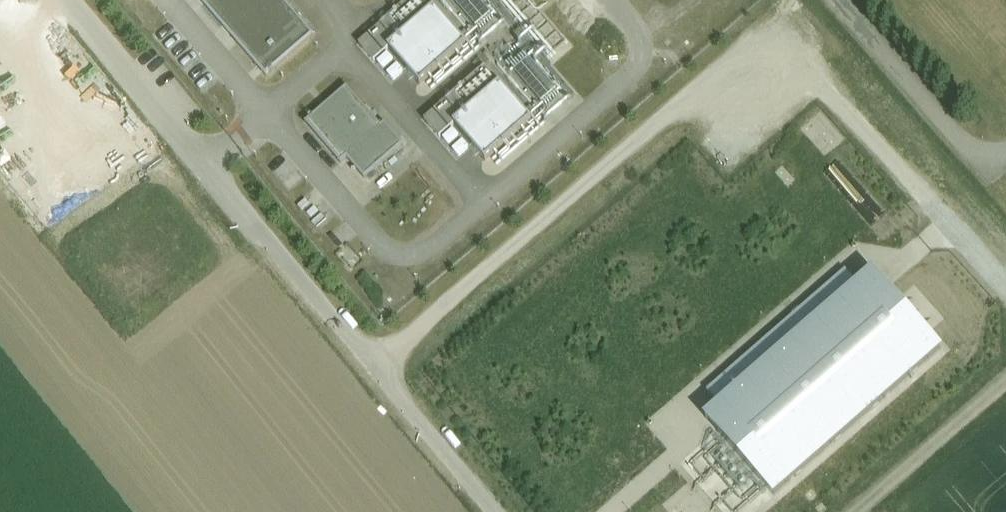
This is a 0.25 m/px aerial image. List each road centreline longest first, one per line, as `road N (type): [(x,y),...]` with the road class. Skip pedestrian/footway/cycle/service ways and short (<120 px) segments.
road 1 (track): [(372,365),(771,28),(1005,287)]
road 2 (track): [(1005,383),(858,511)]
road 3 (track): [(497,511),(372,365)]
road 4 (track): [(372,365),(264,235)]

